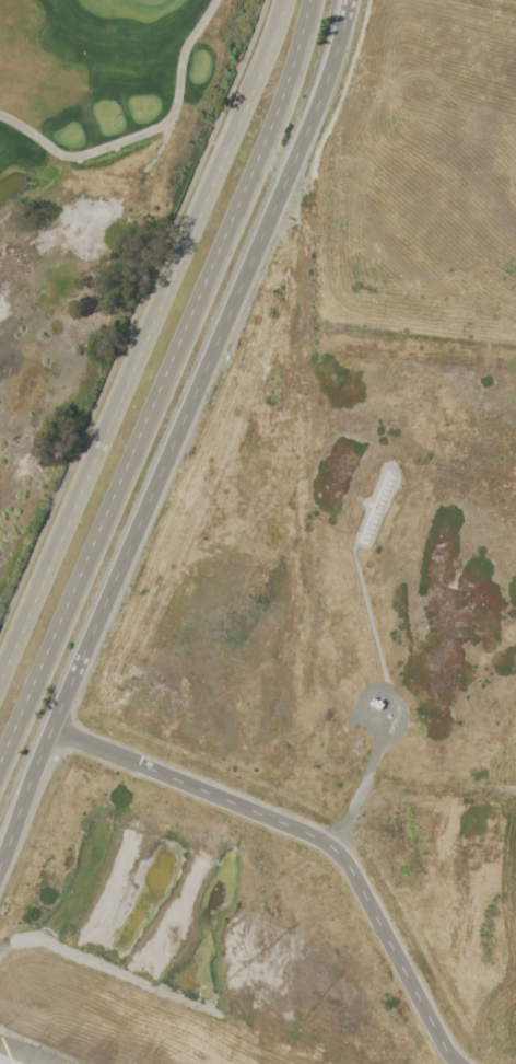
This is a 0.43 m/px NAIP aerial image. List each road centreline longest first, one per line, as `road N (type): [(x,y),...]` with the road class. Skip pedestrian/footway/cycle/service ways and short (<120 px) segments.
road 1 (secondary): [(0,775),(278,128),(313,9)]
road 2 (secondary): [(289,0),(0,687)]

